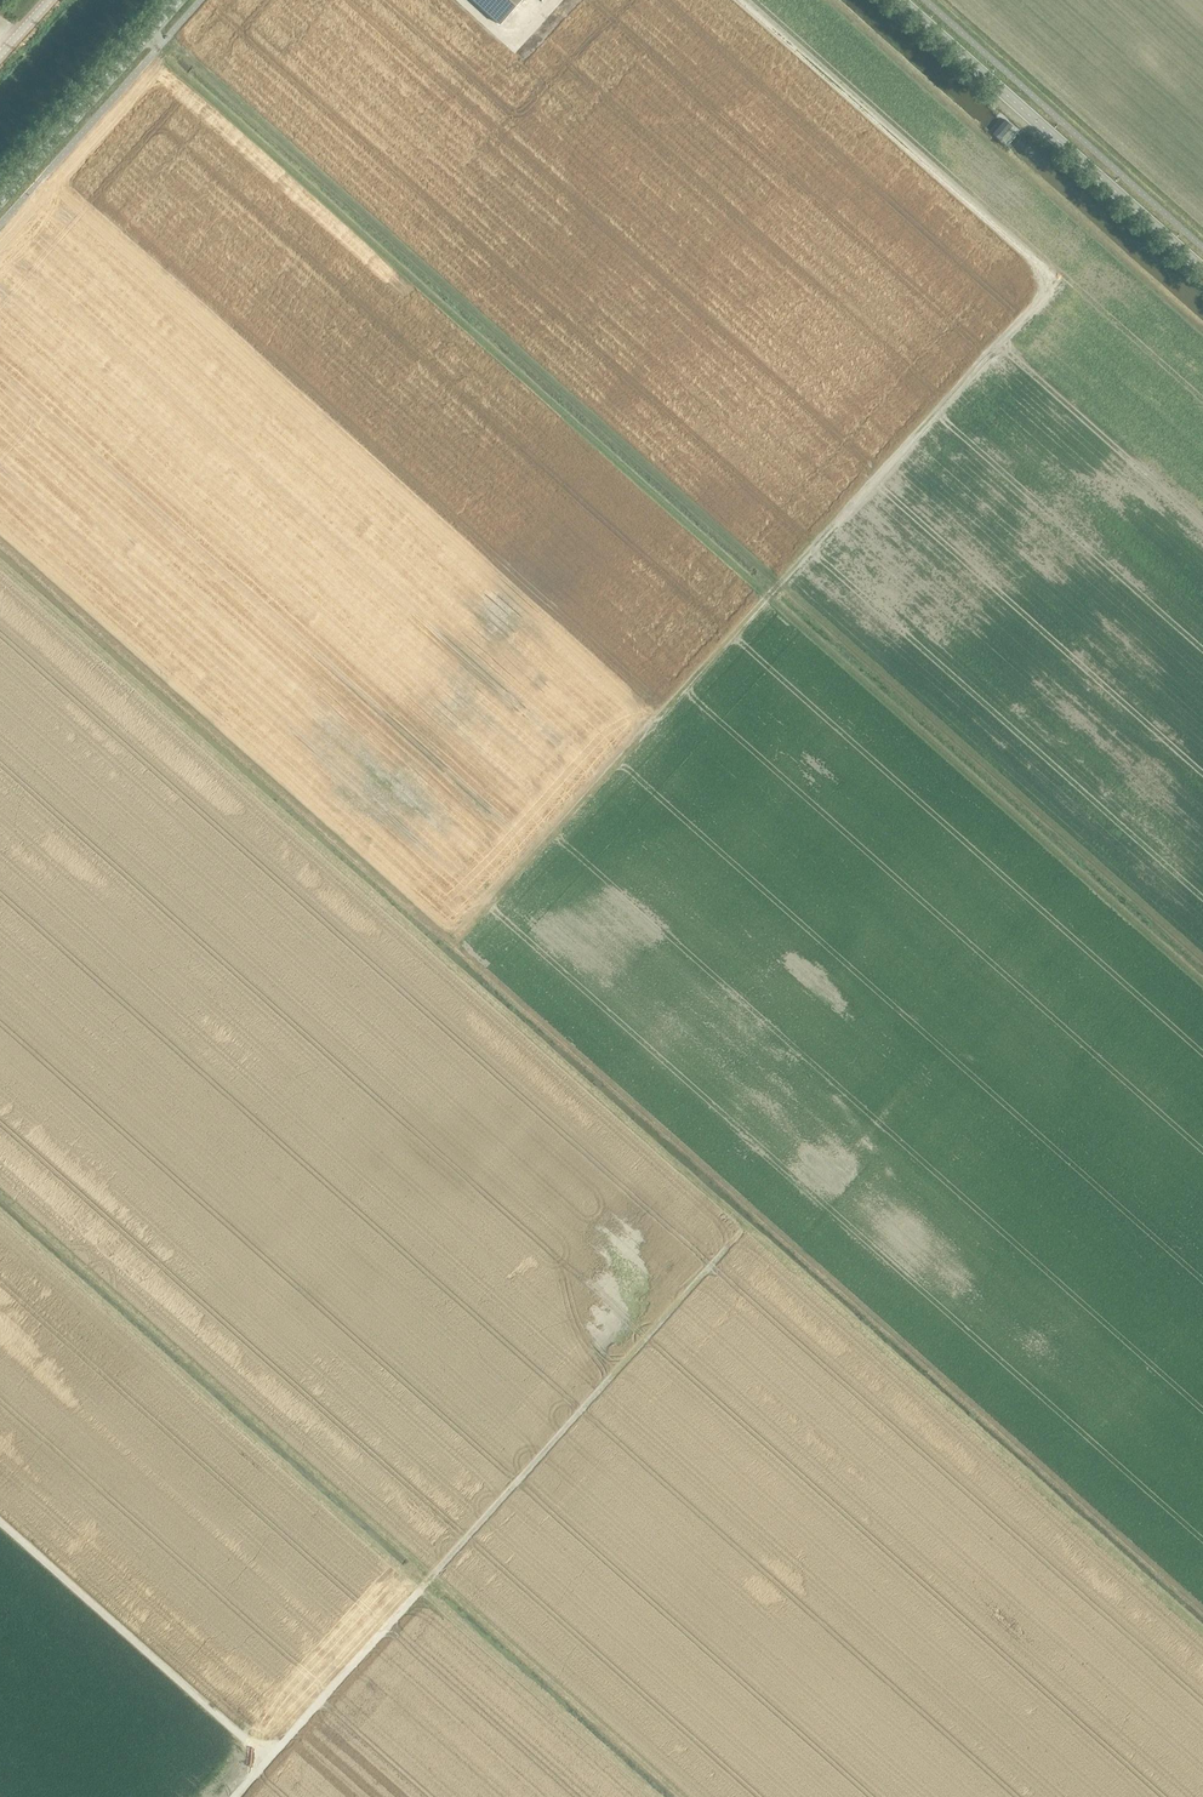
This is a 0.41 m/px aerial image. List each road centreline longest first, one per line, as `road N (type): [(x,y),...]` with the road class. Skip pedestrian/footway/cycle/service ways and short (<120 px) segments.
road 1 (track): [(234,1796),(726,1249)]
road 2 (secondary): [(1202,269),(901,0)]
road 3 (track): [(269,1758),(0,1520)]
road 4 (secondary): [(0,199),(178,0)]

